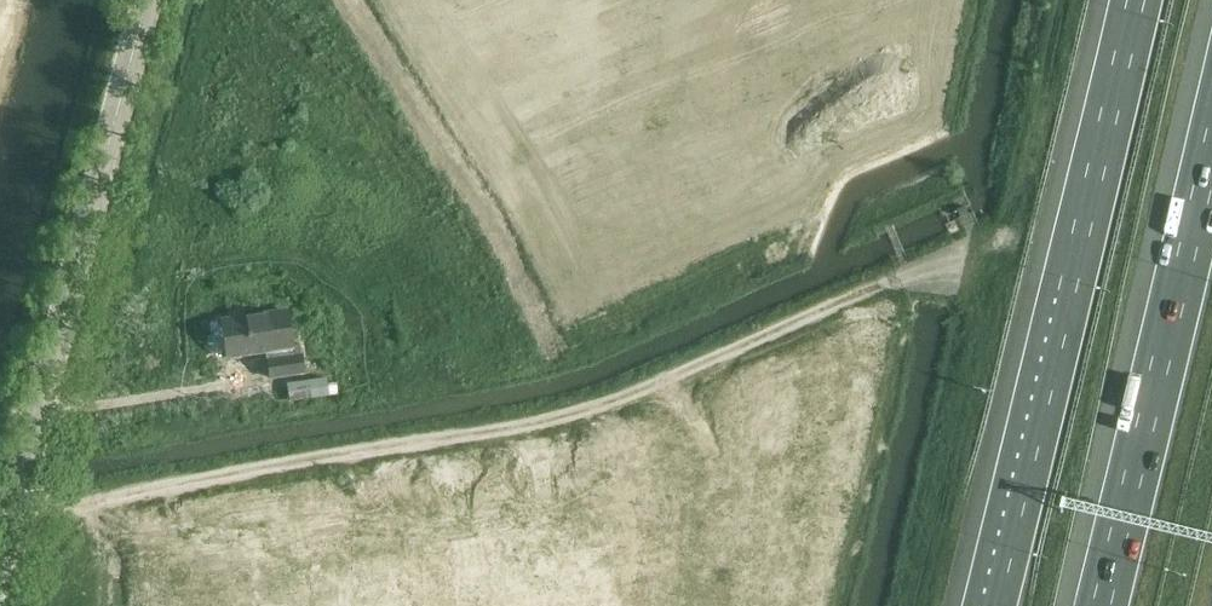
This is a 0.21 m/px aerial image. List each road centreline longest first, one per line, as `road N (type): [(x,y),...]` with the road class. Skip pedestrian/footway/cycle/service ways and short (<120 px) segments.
road 1 (track): [(8,511),(577,414),(961,258)]
road 2 (motorway): [(1135,0),(990,605)]
road 3 (unclassified): [(0,544),(143,0)]
road 4 (motorway): [(1211,138),(1100,605)]

